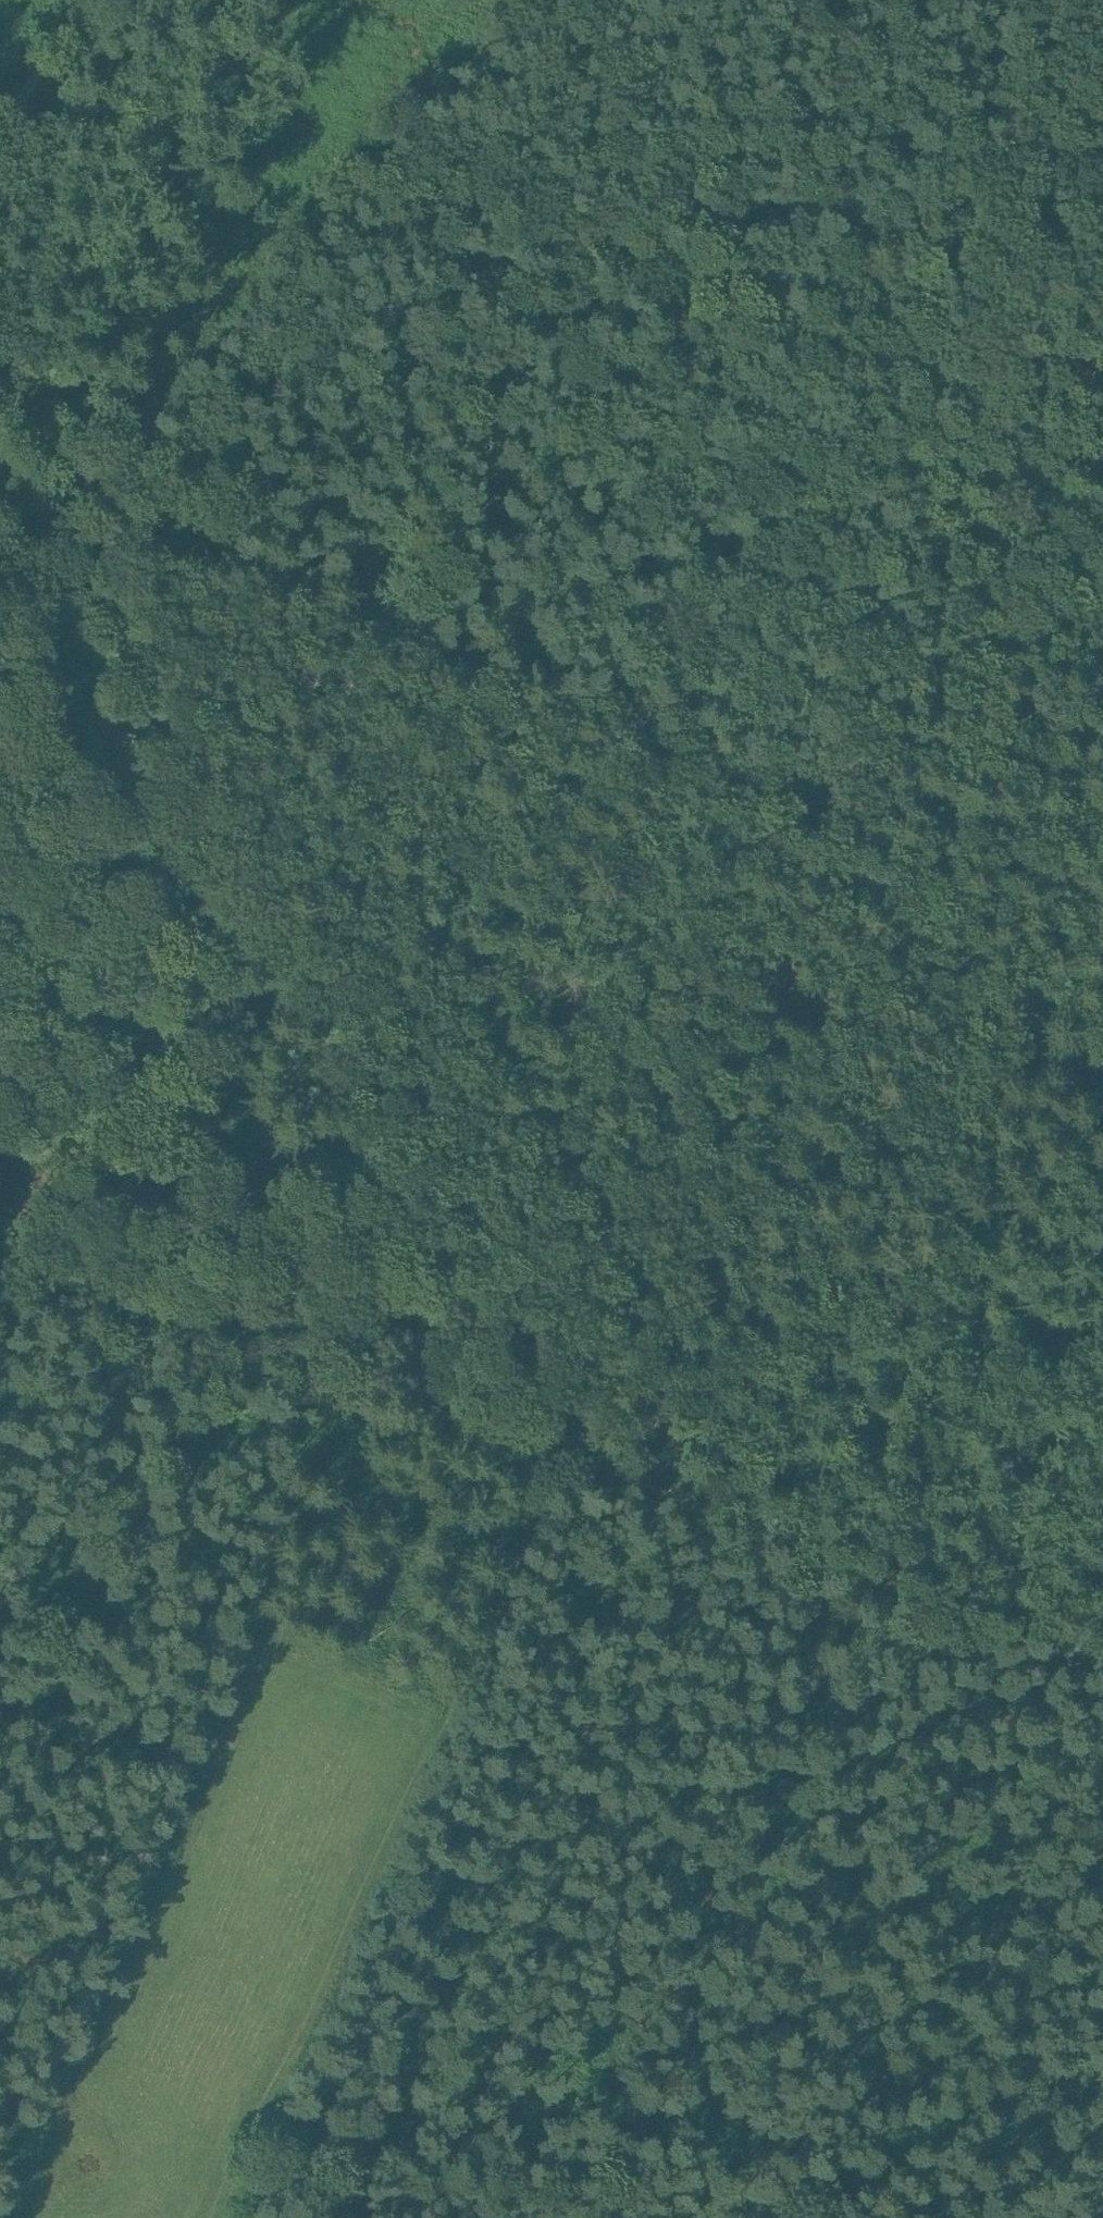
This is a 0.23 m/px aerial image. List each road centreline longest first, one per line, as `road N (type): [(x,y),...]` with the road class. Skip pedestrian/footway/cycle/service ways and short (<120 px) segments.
road 1 (track): [(571,1476),(386,1200),(314,1124),(237,1016),(198,827),(141,647),(0,346)]
road 2 (track): [(248,2217),(571,1476)]
road 3 (track): [(97,0),(0,145)]

